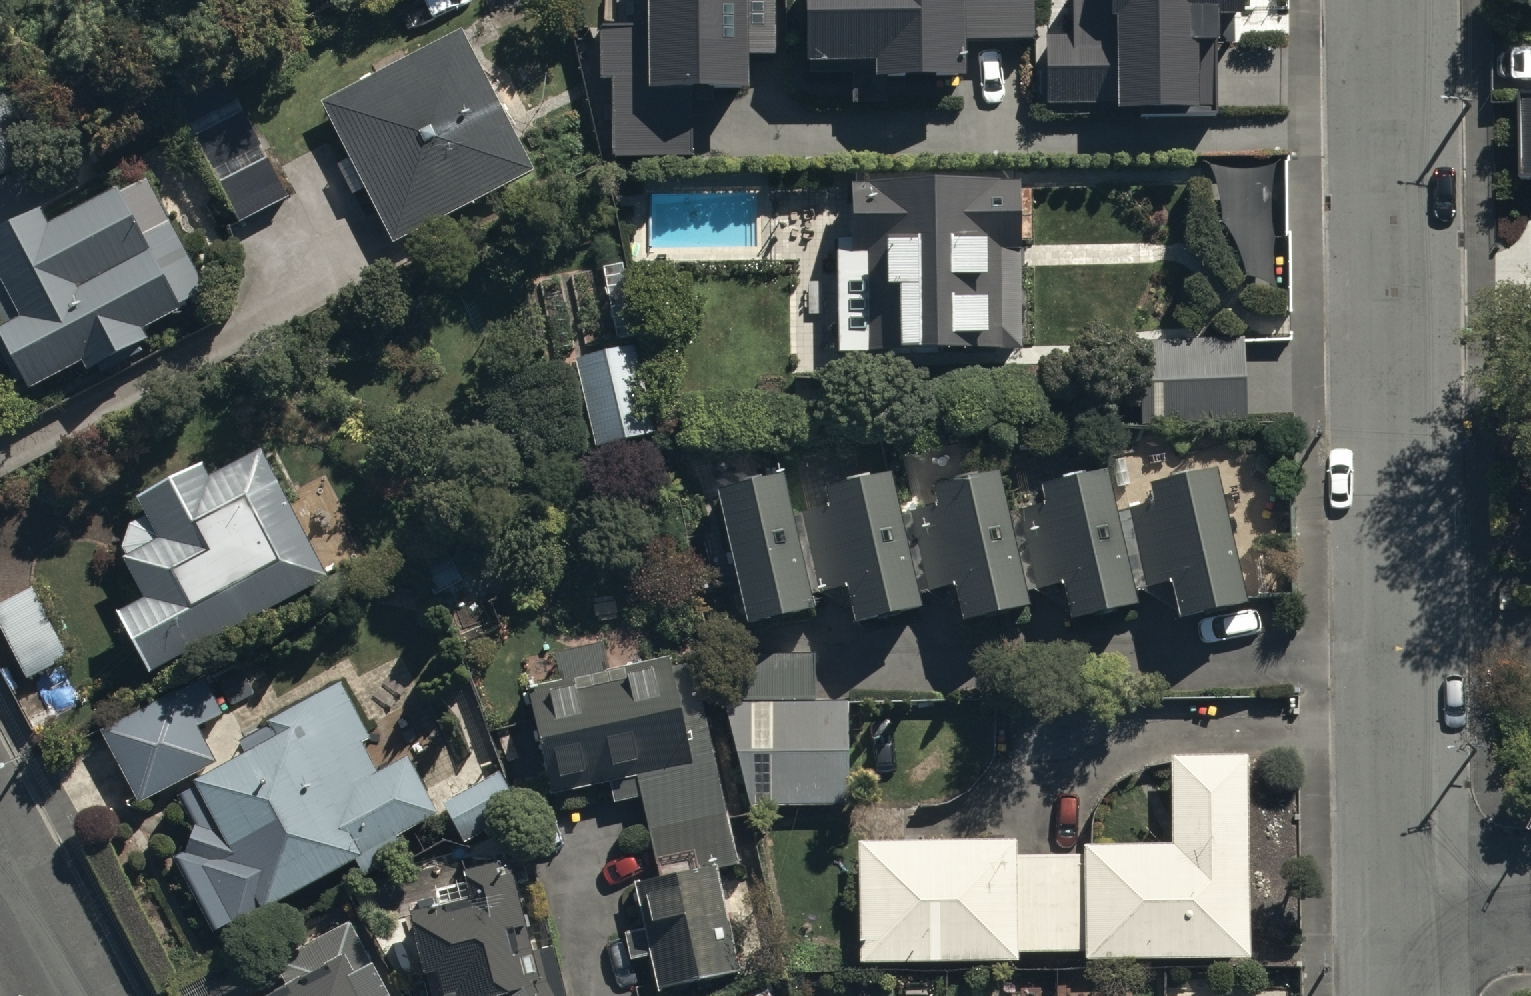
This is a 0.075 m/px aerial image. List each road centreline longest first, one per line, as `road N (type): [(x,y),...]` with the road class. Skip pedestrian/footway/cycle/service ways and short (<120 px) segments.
road 1 (unclassified): [(1399,919),(1401,0)]
road 2 (residential): [(74,995),(0,855)]
road 3 (residential): [(1530,918),(1399,919)]

